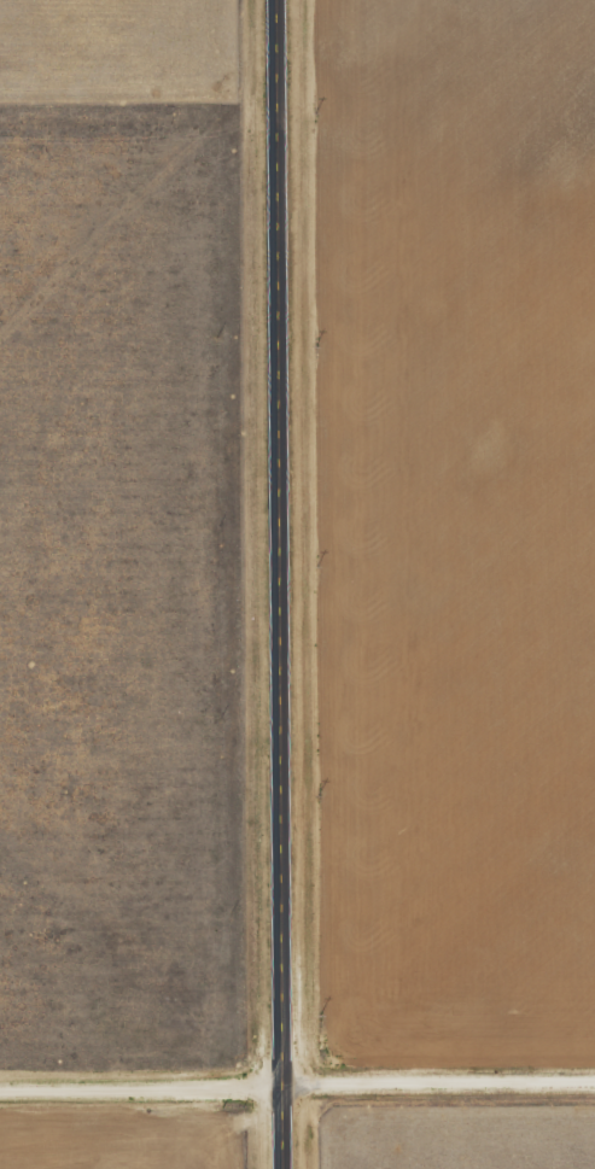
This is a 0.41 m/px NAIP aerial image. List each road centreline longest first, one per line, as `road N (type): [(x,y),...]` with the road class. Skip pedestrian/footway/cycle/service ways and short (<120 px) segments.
road 1 (primary): [(280,1168),(274,0)]
road 2 (residential): [(0,1091),(594,1088)]

